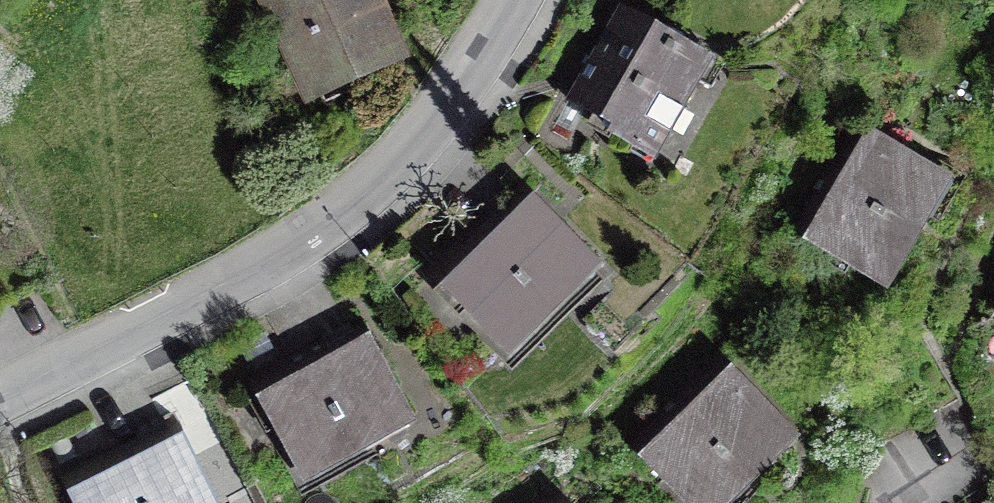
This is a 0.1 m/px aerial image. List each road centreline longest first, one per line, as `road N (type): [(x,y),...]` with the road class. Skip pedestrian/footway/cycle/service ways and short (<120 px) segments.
road 1 (residential): [(0,398),(325,226),(419,141),(515,0)]

